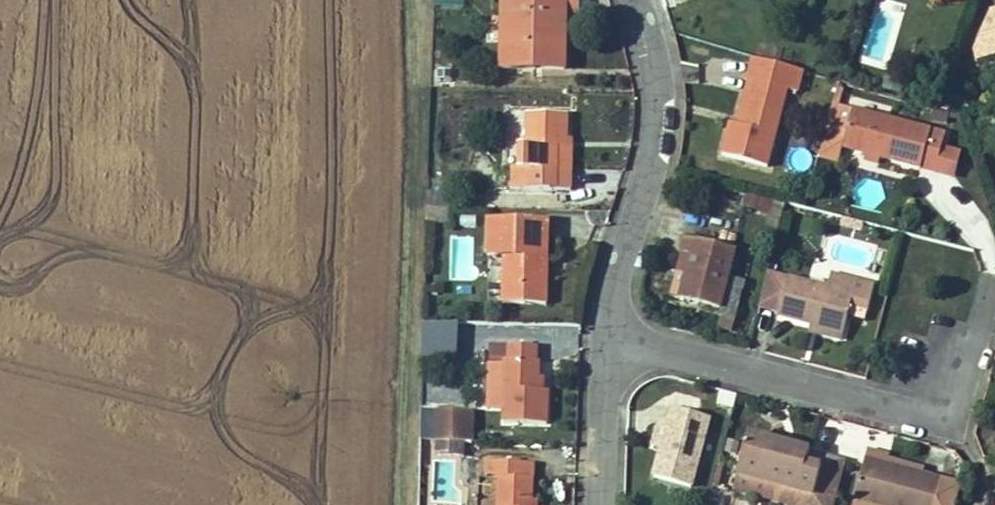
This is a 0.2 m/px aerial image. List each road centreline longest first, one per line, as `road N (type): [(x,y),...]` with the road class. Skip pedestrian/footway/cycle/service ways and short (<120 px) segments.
road 1 (track): [(392,504),(414,0)]
road 2 (residential): [(605,334),(921,414),(959,390),(992,287)]
road 3 (residential): [(635,0),(653,68),(659,130),(615,273),(605,334)]
road 4 (residential): [(605,334),(598,504)]

